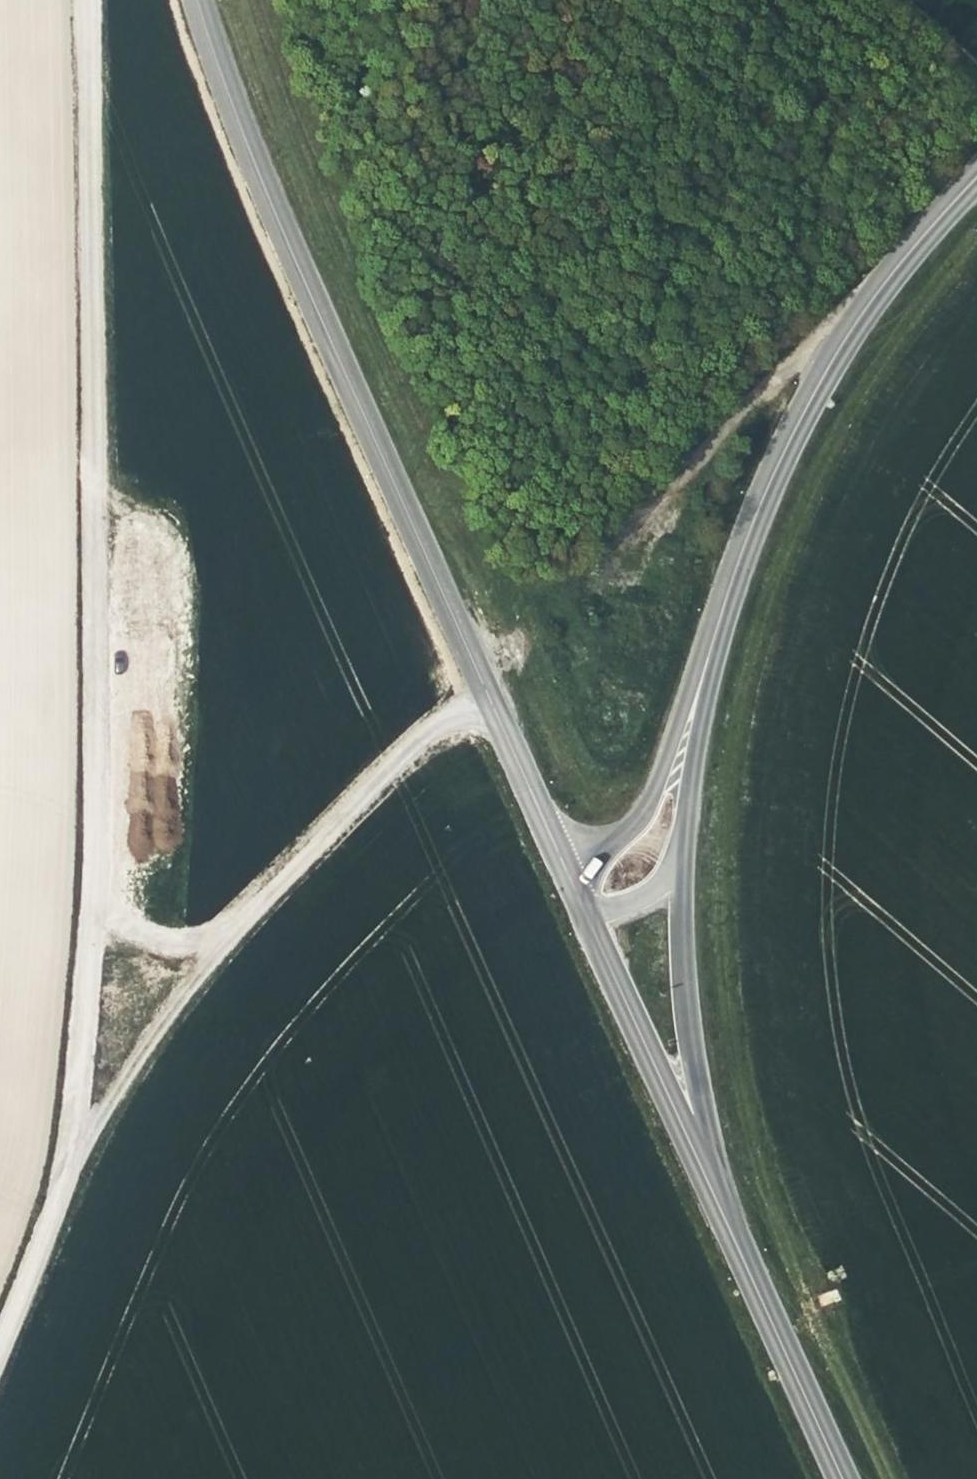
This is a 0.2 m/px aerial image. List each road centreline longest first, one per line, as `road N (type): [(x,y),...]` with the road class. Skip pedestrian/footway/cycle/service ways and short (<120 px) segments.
road 1 (track): [(0,1339),(74,1154),(87,975),(83,0)]
road 2 (track): [(819,1310),(738,1110),(718,965),(733,729),(800,514),(855,406),(908,326),(976,245)]
road 3 (tertiary): [(209,0),(387,448),(577,876)]
road 4 (secondary): [(685,745),(703,637),(796,416),(874,296),(976,184)]
road 5 (track): [(87,864),(130,927),(157,947),(200,955),(492,685)]
road 6 (secondary): [(719,1212),(689,1073),(684,877)]
road 7 (secondary): [(719,1212),(594,915)]
road 8 (secondary): [(836,1478),(719,1212)]
road 9 (track): [(200,955),(74,1154)]
road 10 (secondary): [(685,745),(635,823),(577,876)]
road 11 (secondary): [(684,877),(685,745)]

